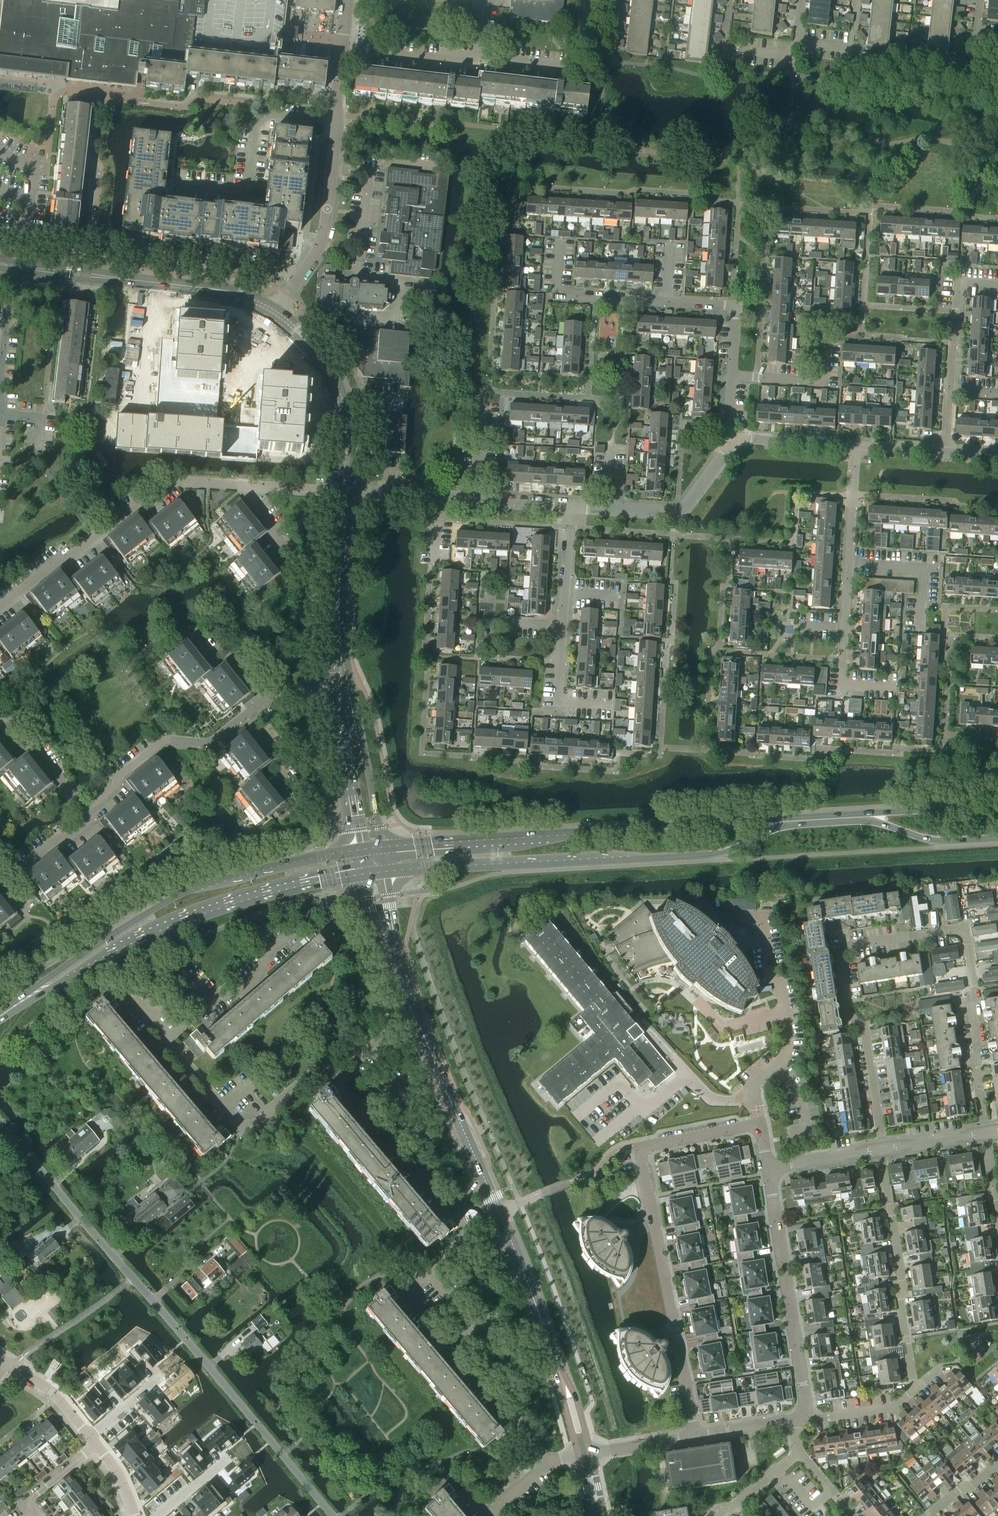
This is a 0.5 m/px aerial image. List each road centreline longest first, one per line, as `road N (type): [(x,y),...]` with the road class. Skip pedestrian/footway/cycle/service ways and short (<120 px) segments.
road 1 (residential): [(883,1149),(866,1035),(848,1014),(840,957),(847,946),(965,929),(987,1134)]
road 2 (residential): [(332,1515),(0,1121)]
road 3 (residential): [(768,1168),(760,1126),(642,1148),(695,1437)]
road 4 (residential): [(166,1039),(217,994),(236,994),(264,971),(267,953),(315,910),(327,913),(360,952),(387,1035),(338,1079)]
road 5 (secondary): [(384,869),(718,854),(783,822)]
road 6 (secondary): [(783,822),(381,847)]
road 7 (secondary): [(362,850),(185,891),(26,998)]
road 8 (secondary): [(26,998),(175,921),(366,871)]
road 9 (residential): [(551,1459),(452,1357),(405,1290),(464,1241),(466,1231),(442,1201)]
road 10 (residential): [(280,308),(326,225),(347,0)]
road 11 (residential): [(85,809),(165,739),(210,742),(280,686),(336,687)]
road 12 (residential): [(0,606),(158,489),(175,482),(243,486)]
road 13 (residential): [(804,1414),(768,1168)]
road 14 (residential): [(338,1079),(324,1063),(244,1129),(166,1039)]
road 15 (residential): [(917,1388),(883,1149)]
road 16 (unclassified): [(564,1385),(486,1183)]
road 17 (unclassified): [(486,1183),(406,1000)]
road 18 (residential): [(668,303),(557,296),(559,239)]
road 19 (tertiary): [(336,687),(362,850)]
road 20 (tertiary): [(381,847),(351,686)]
road 21 (residential): [(0,439),(12,279)]
road 22 (residential): [(442,1201),(338,1079)]
road 23 (residential): [(731,444),(672,515),(609,511)]
road 24 (residential): [(733,377),(823,381),(826,319)]
road 25 (residential): [(951,392),(958,281),(997,284)]
road 26 (residential): [(920,632),(923,571),(847,567)]
road 27 (residential): [(733,377),(735,307),(668,303)]
road 28 (unclassified): [(366,871),(387,964),(406,1000)]
road 29 (secondary): [(867,816),(931,840),(997,838)]
road 30 (unclassified): [(406,1000),(384,869)]
road 31 (secondary): [(997,821),(965,809),(867,816)]
road 32 (residential): [(85,809),(35,746),(0,717)]
road 33 (residential): [(613,706),(560,703),(564,631)]
road 34 (residential): [(731,444),(855,447)]
road 35 (residential): [(804,1414),(891,1411),(917,1388)]
road 36 (residential): [(847,567),(855,447)]

